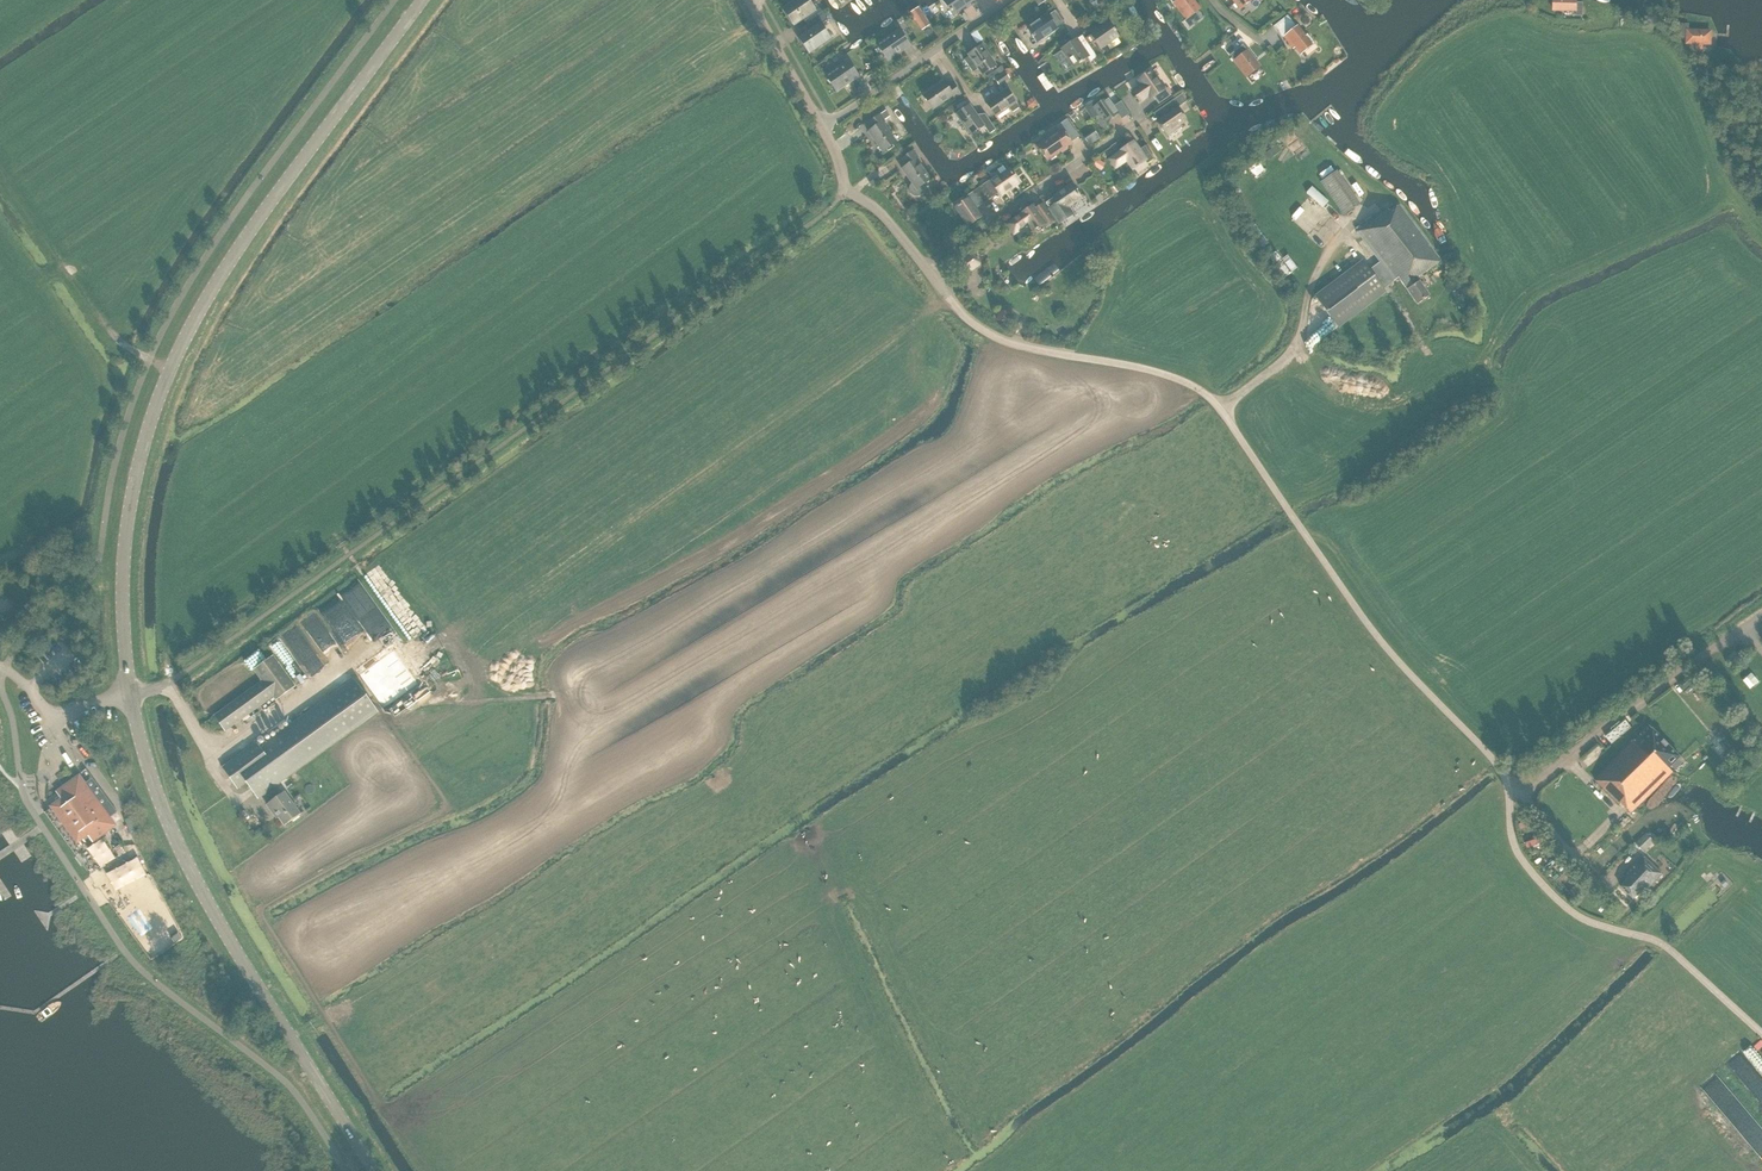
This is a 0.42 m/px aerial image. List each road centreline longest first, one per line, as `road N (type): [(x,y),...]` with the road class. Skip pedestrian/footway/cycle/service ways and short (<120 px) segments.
road 1 (secondary): [(375,1170),(222,927),(170,826),(139,729),(125,586),(138,480),(180,343),(250,230),(421,0)]
road 2 (unclassified): [(1761,1033),(1666,946),(1581,918),(1545,886),(1517,851),(1495,762),(1385,647),(1207,395),(1154,371),(994,336),(958,310),(927,268)]
road 3 (residential): [(1143,116),(927,268)]
road 4 (residential): [(821,126),(1007,0)]
road 5 (residential): [(927,268),(884,217),(844,190),(821,126)]
road 6 (residential): [(821,126),(750,2)]

